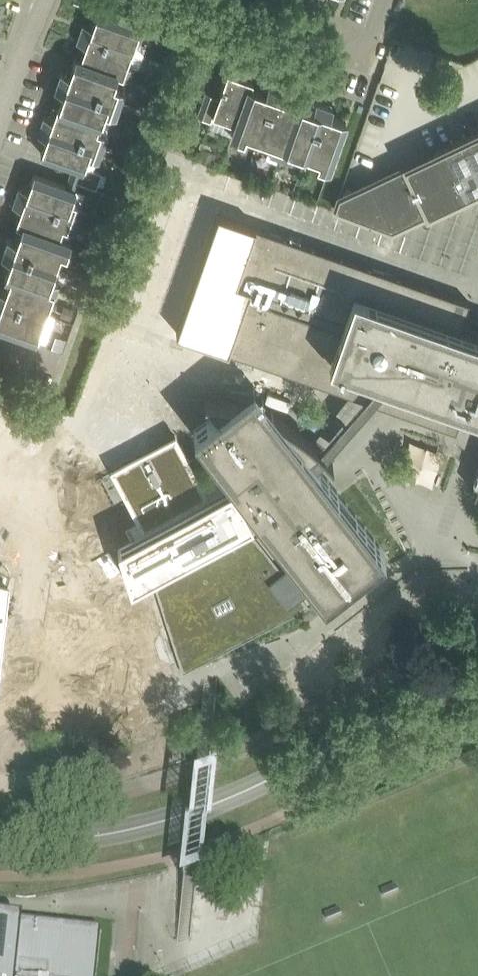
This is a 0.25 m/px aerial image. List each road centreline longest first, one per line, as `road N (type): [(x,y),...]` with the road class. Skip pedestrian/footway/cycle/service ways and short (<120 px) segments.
road 1 (secondary): [(0,843),(121,832),(223,800),(477,671)]
road 2 (residential): [(179,0),(364,63),(386,0)]
road 3 (residential): [(0,116),(46,0)]

